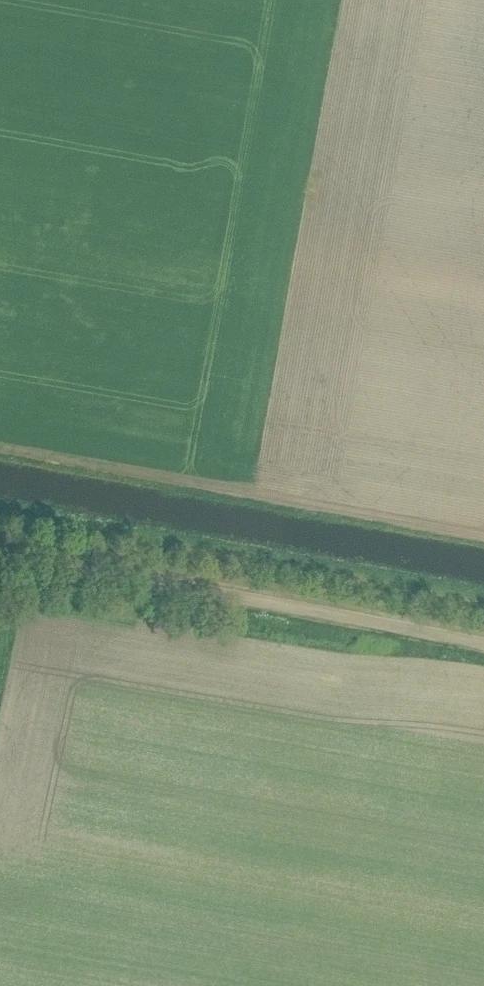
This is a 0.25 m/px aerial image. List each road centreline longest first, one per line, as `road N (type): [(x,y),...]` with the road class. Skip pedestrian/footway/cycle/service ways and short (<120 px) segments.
road 1 (unclassified): [(483,644),(0,557)]

